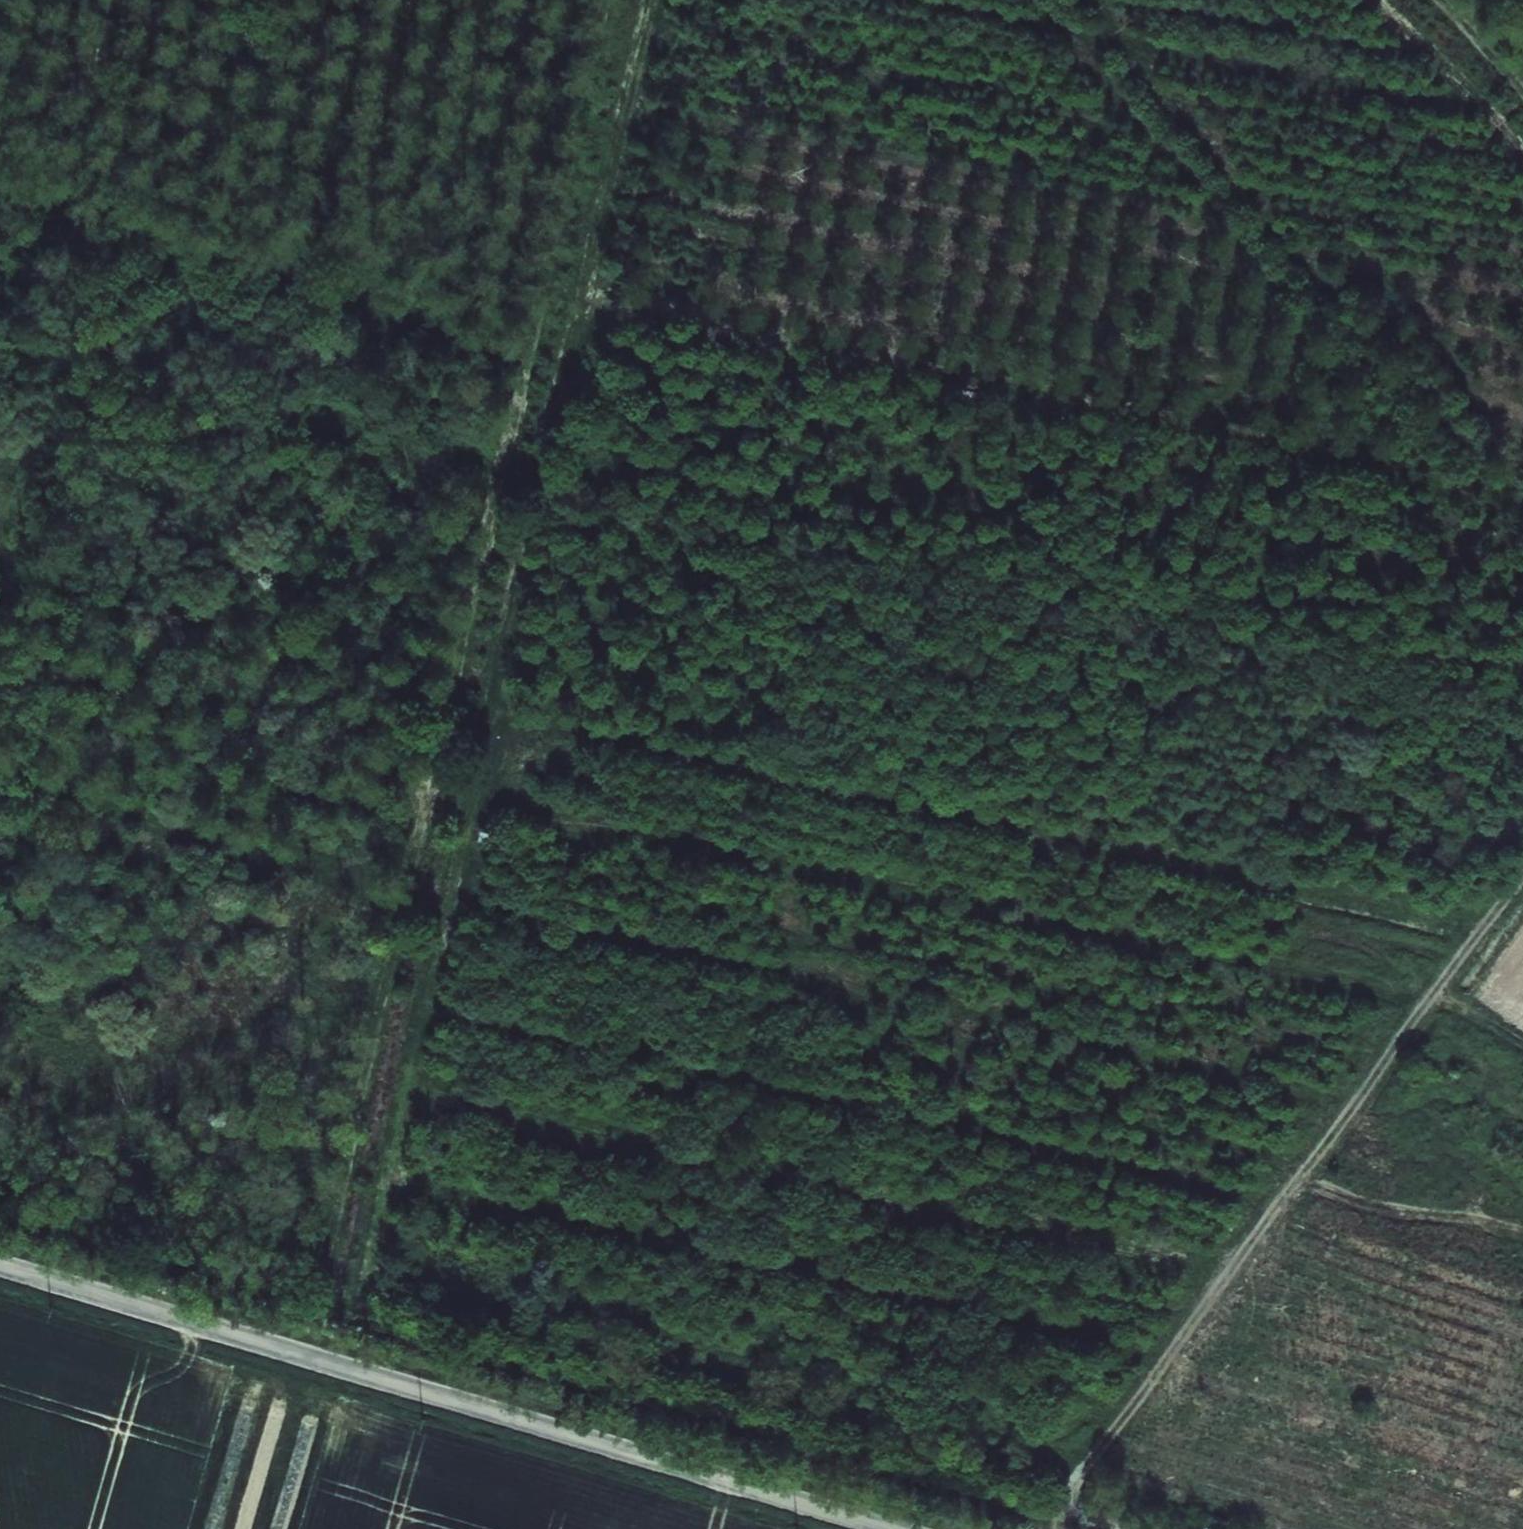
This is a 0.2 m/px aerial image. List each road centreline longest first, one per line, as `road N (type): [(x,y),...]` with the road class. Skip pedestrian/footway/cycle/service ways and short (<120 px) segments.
road 1 (tertiary): [(0,1265),(889,1528)]
road 2 (track): [(1060,1528),(1076,1486),(1220,1271),(1331,1134),(1522,863)]

